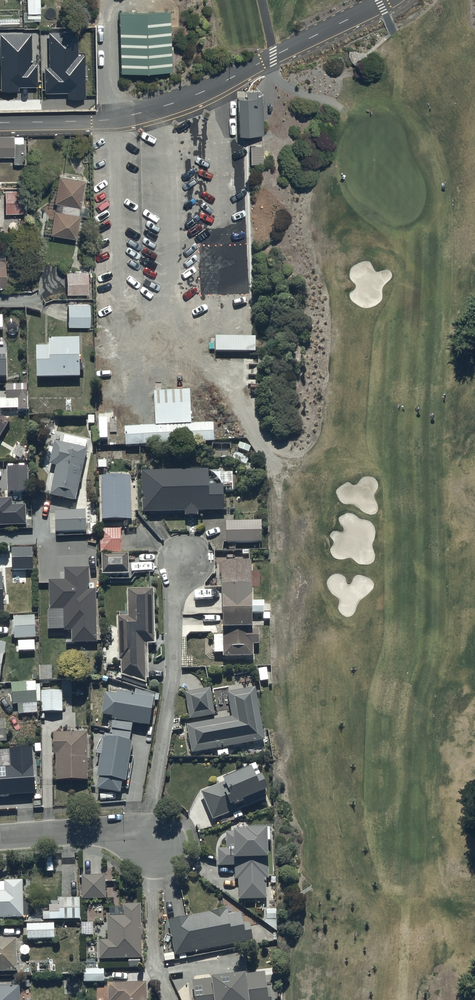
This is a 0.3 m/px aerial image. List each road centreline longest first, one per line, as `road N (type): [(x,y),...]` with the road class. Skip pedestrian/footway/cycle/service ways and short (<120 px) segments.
road 1 (residential): [(0,837),(107,829),(153,842)]

